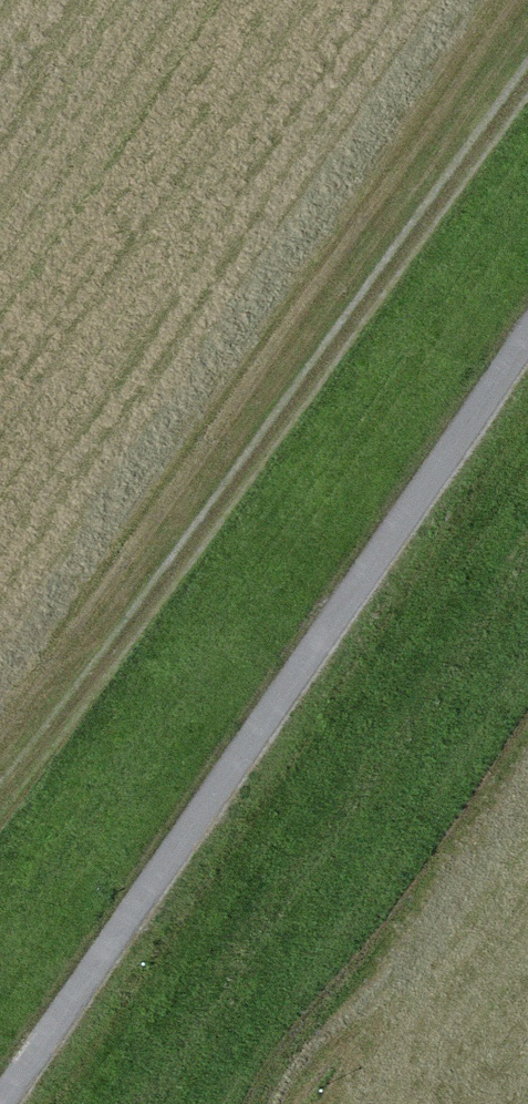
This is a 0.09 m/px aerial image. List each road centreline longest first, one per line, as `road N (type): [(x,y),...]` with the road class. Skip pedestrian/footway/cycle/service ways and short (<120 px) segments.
road 1 (track): [(18,1103),(527,359)]
road 2 (track): [(527,84),(0,812)]

